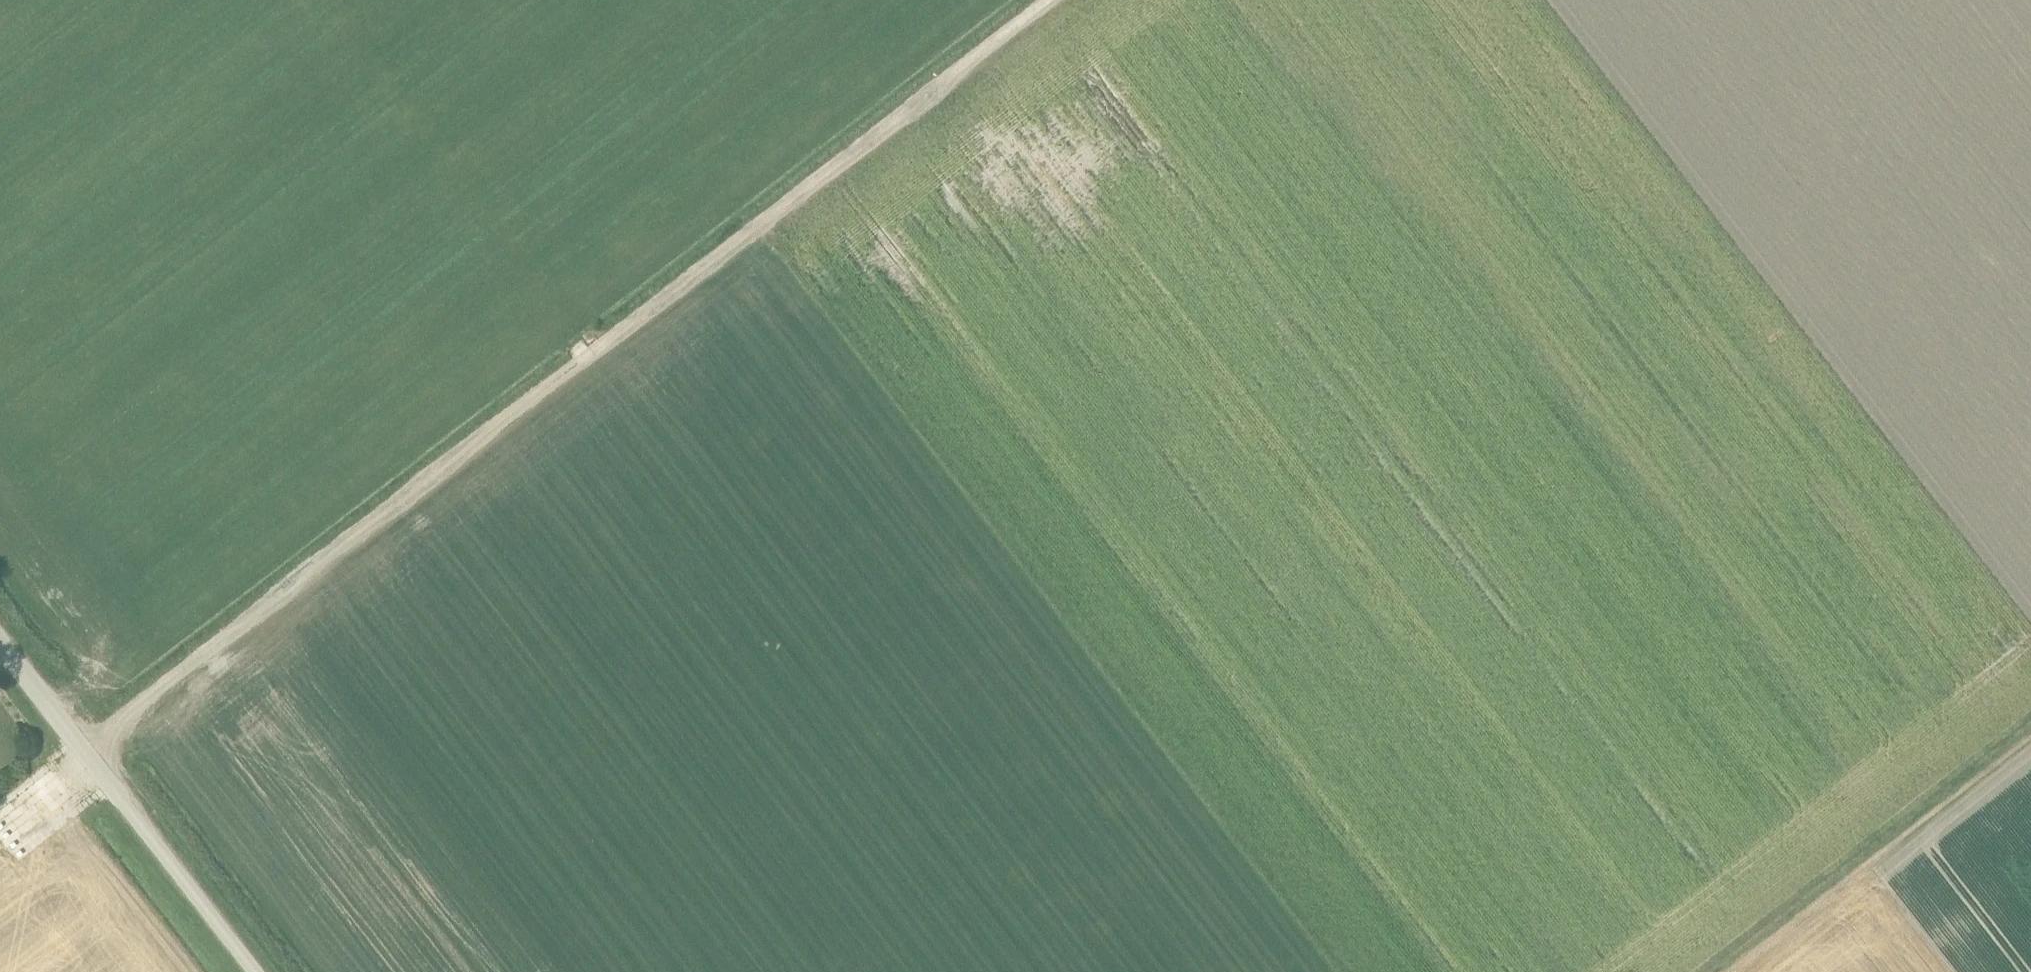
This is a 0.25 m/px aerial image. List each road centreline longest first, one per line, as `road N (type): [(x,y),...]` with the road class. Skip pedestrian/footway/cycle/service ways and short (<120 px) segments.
road 1 (unclassified): [(267,971),(0,623)]

